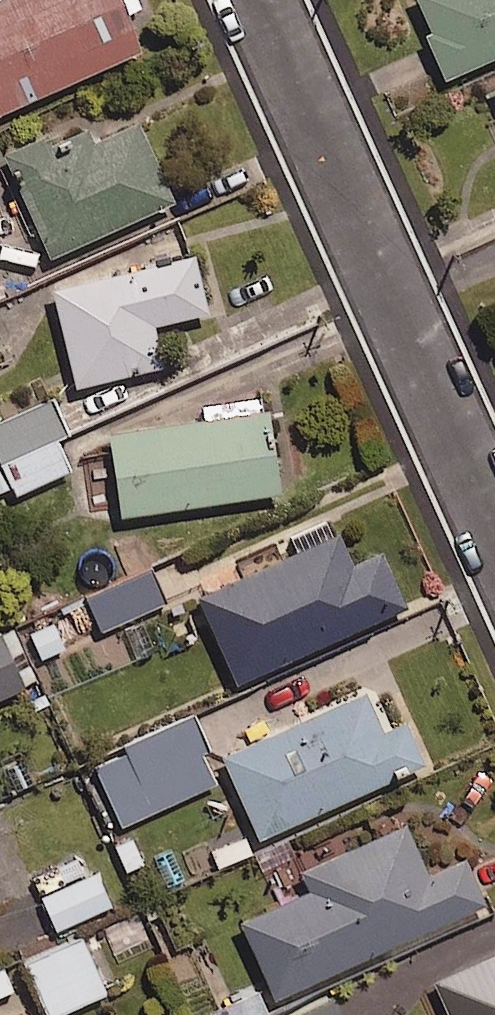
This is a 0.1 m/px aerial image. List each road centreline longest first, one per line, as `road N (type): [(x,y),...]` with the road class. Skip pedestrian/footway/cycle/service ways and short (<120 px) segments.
road 1 (residential): [(258,0),(494,529)]

